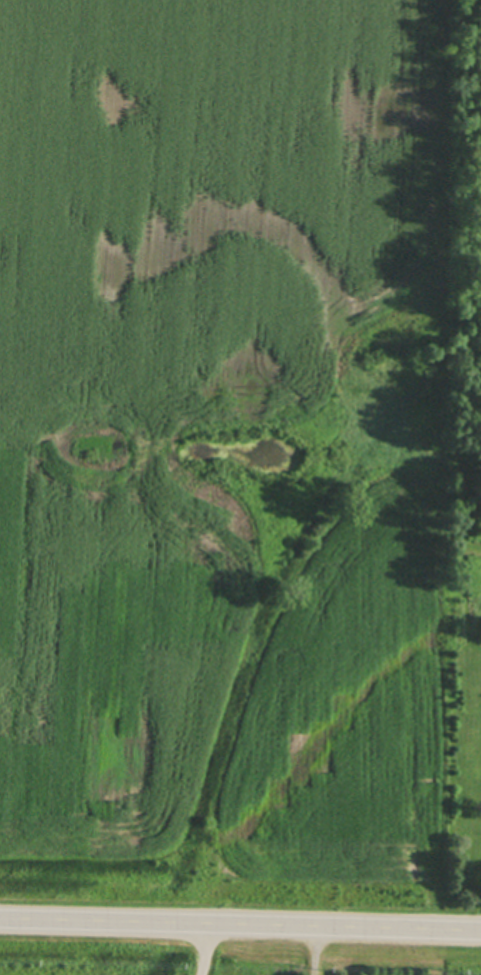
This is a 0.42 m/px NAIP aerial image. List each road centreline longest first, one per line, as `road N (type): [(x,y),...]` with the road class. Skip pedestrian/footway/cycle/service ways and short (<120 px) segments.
road 1 (primary): [(480,934),(0,920)]

